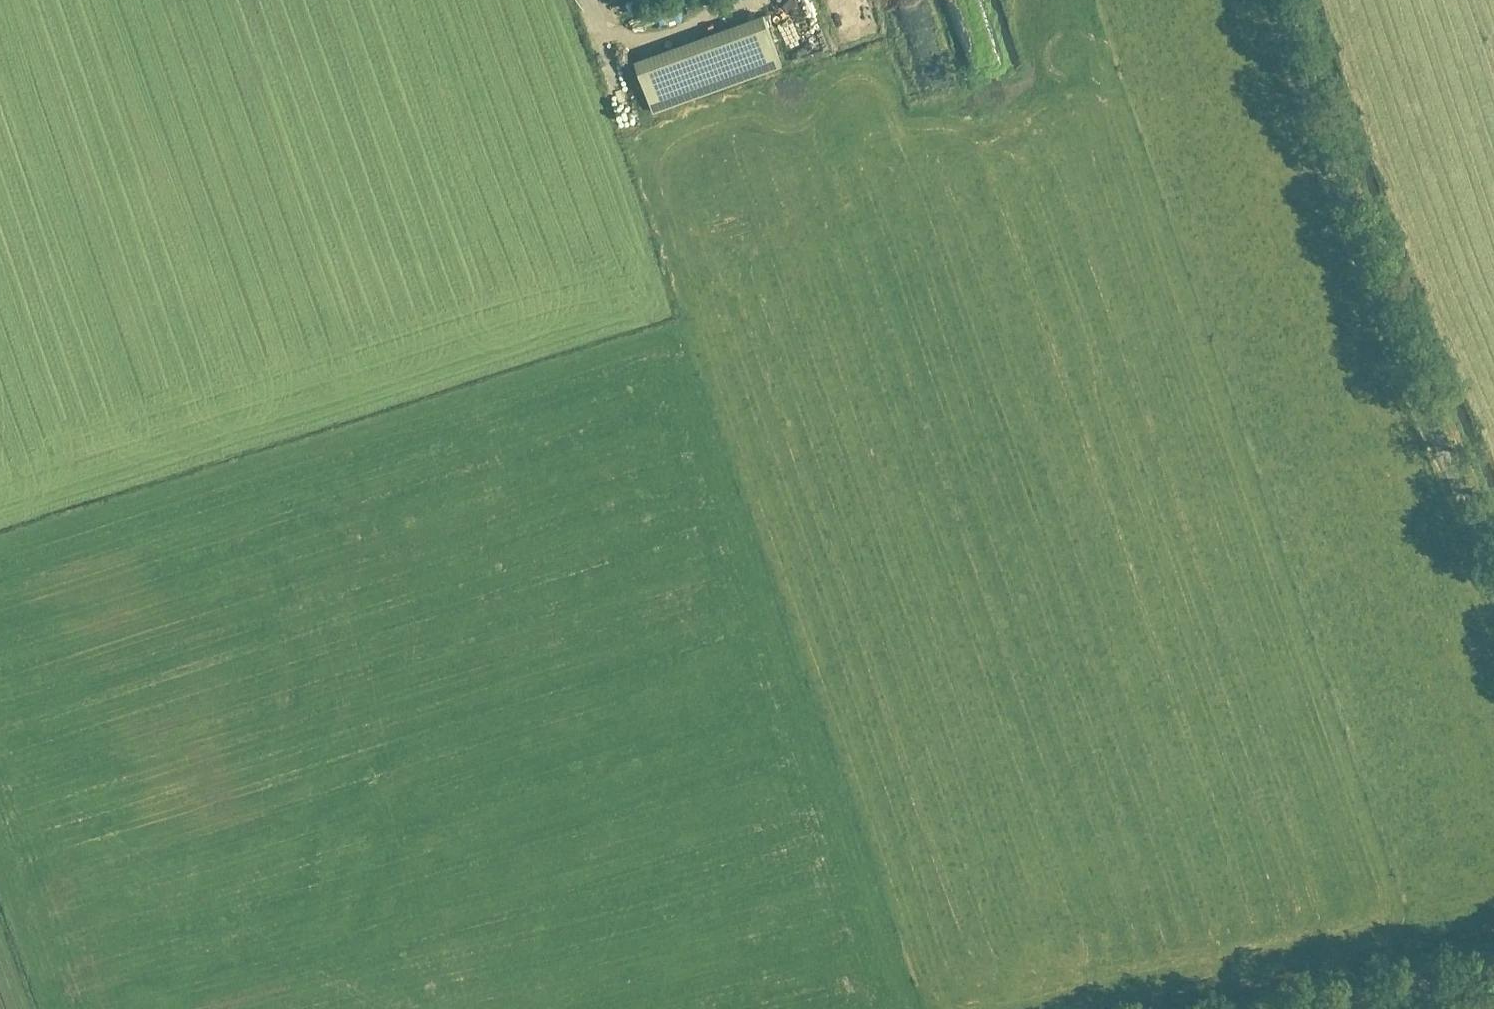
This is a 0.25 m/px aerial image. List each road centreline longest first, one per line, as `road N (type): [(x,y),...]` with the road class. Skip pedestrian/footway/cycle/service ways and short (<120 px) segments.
road 1 (unclassified): [(1493,561),(1371,277),(1279,0)]
road 2 (unclassified): [(1321,1008),(1493,972)]

